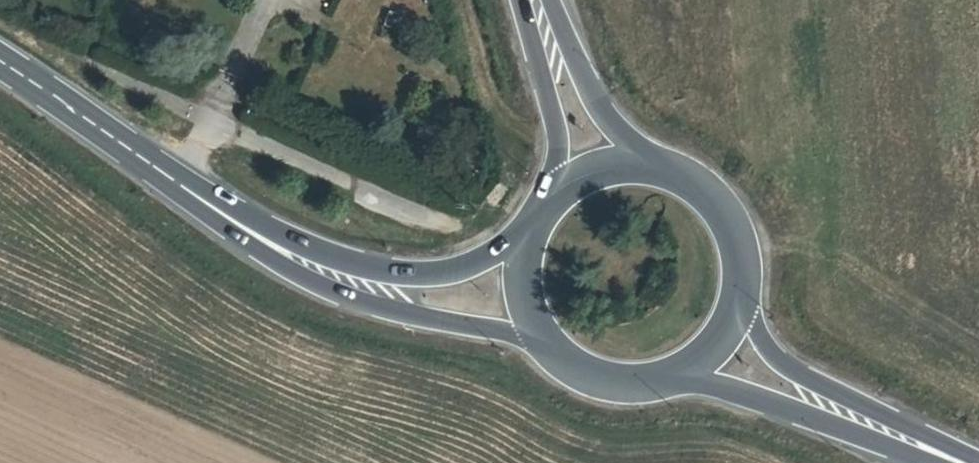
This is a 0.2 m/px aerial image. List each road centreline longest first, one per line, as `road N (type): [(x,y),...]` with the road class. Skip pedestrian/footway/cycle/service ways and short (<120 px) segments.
road 1 (primary): [(171,179),(295,271),(339,292),(556,349)]
road 2 (primary): [(530,237),(485,258),(426,271),(355,262),(171,179)]
road 3 (primary): [(978,460),(807,381),(775,357),(758,335),(741,272)]
road 4 (primary): [(663,376),(925,462)]
road 5 (unclassified): [(464,233),(216,123)]
road 6 (primary): [(171,179),(0,62)]
road 7 (secondary): [(520,0),(558,144),(551,201)]
road 8 (secondary): [(662,168),(612,126),(553,0)]
road 9 (unclassified): [(216,123),(52,53)]
road 10 (primary): [(741,272),(719,207),(662,168)]
road 11 (primary): [(663,376),(719,337),(741,272)]
road 12 (primary): [(662,168),(602,168),(551,201)]
road 13 (primary): [(530,237),(526,297),(556,349)]

